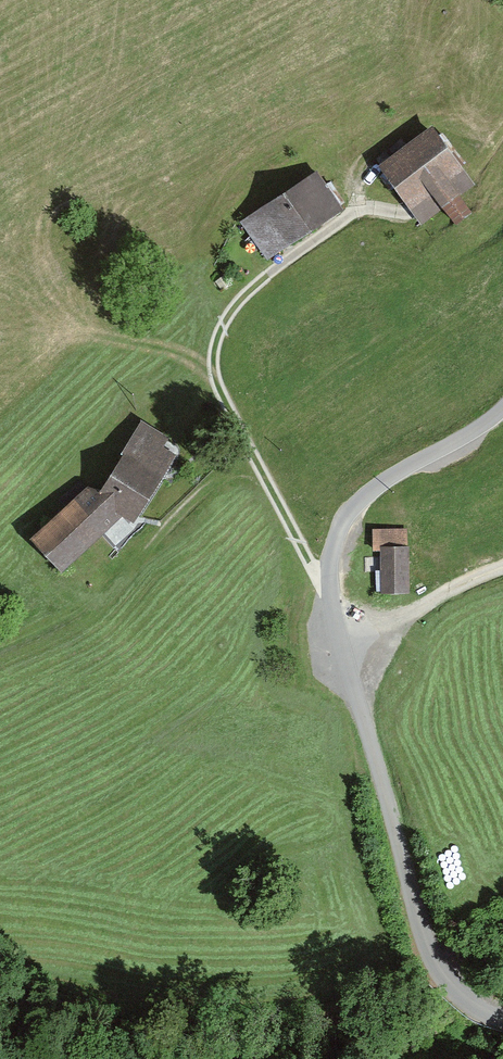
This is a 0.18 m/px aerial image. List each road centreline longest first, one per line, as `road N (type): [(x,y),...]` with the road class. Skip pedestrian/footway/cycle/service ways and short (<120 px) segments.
road 1 (unclassified): [(502,1015),(448,984),(423,936),(333,592),(333,560),(359,502),(502,409)]
road 2 (track): [(393,210),(358,209),(290,256),(225,321),(213,351),(220,391),(254,459)]
road 3 (track): [(358,209),(363,172),(410,124),(436,121),(486,135),(502,130)]
road 4 (track): [(342,639),(386,629),(502,567)]
road 5 (track): [(254,459),(310,564),(333,592)]
road 6 (track): [(142,555),(216,479),(254,459)]

